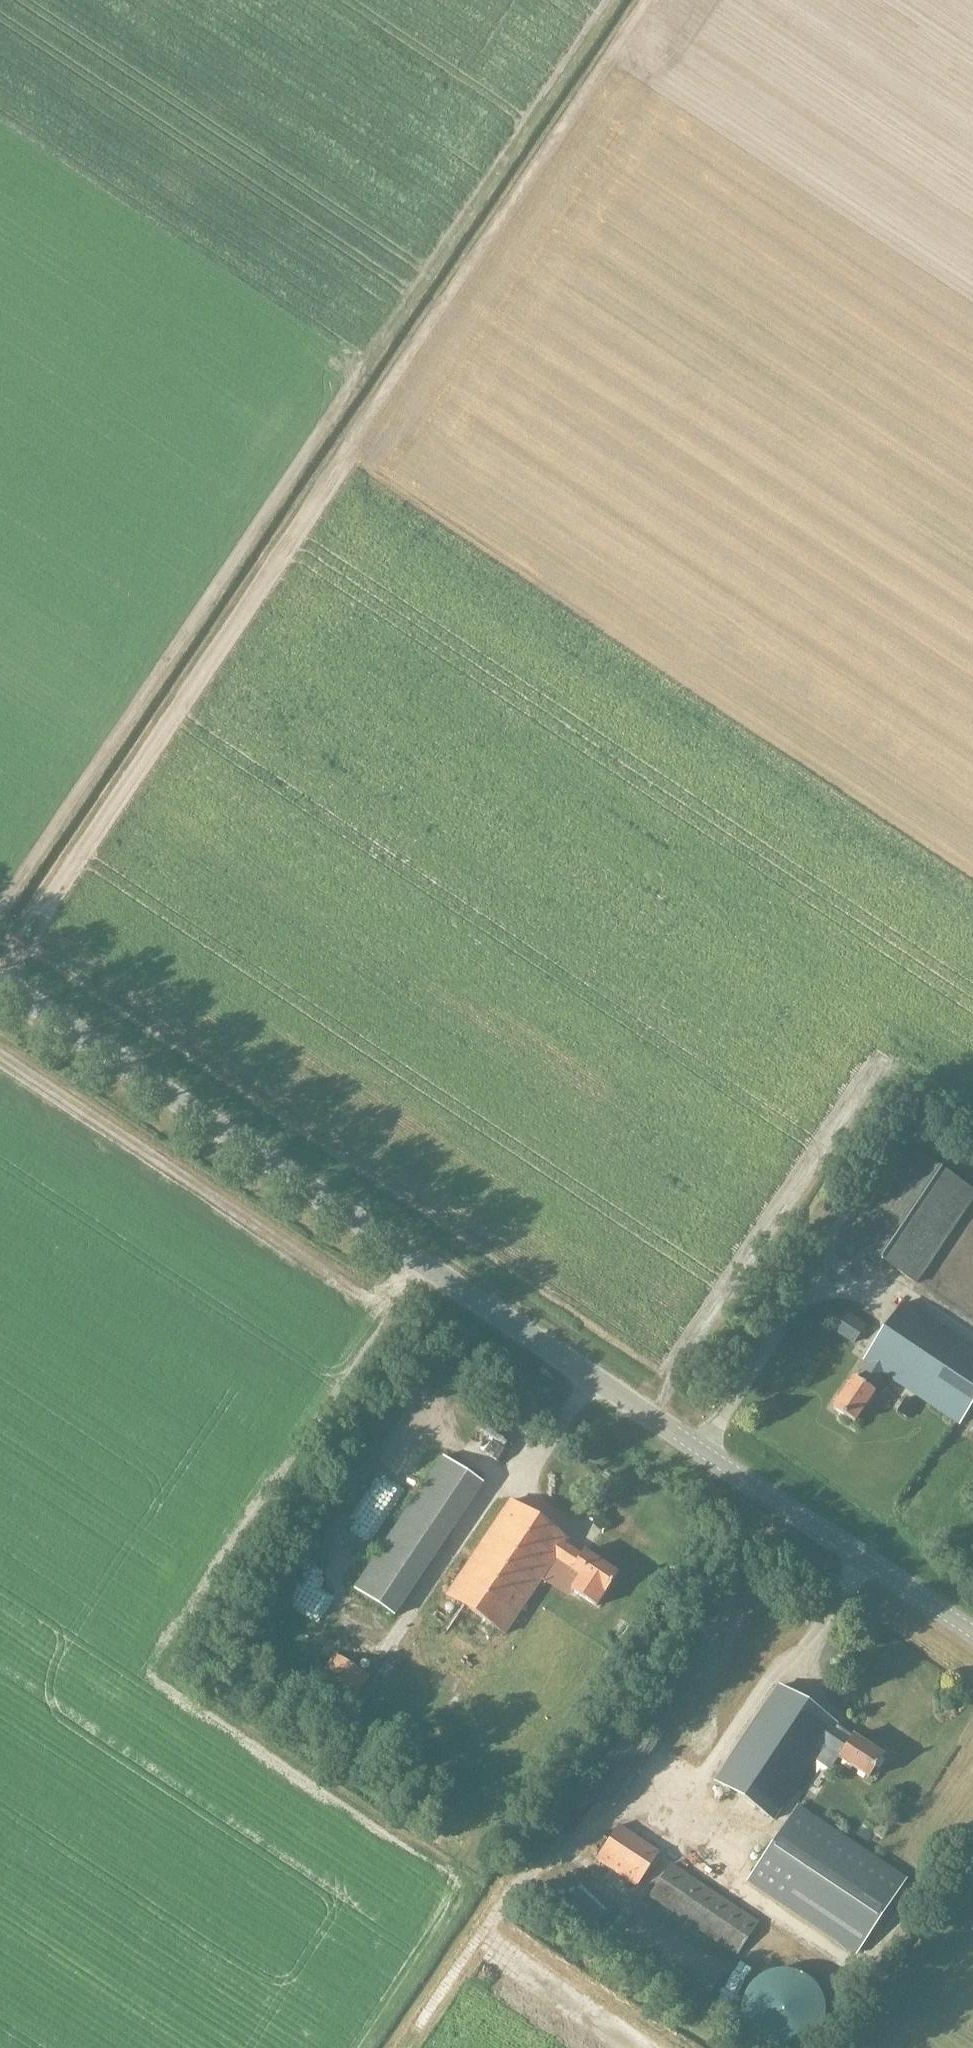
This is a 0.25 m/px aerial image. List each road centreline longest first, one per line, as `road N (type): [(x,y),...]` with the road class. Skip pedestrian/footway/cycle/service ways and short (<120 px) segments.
road 1 (secondary): [(972,1632),(0,981)]

